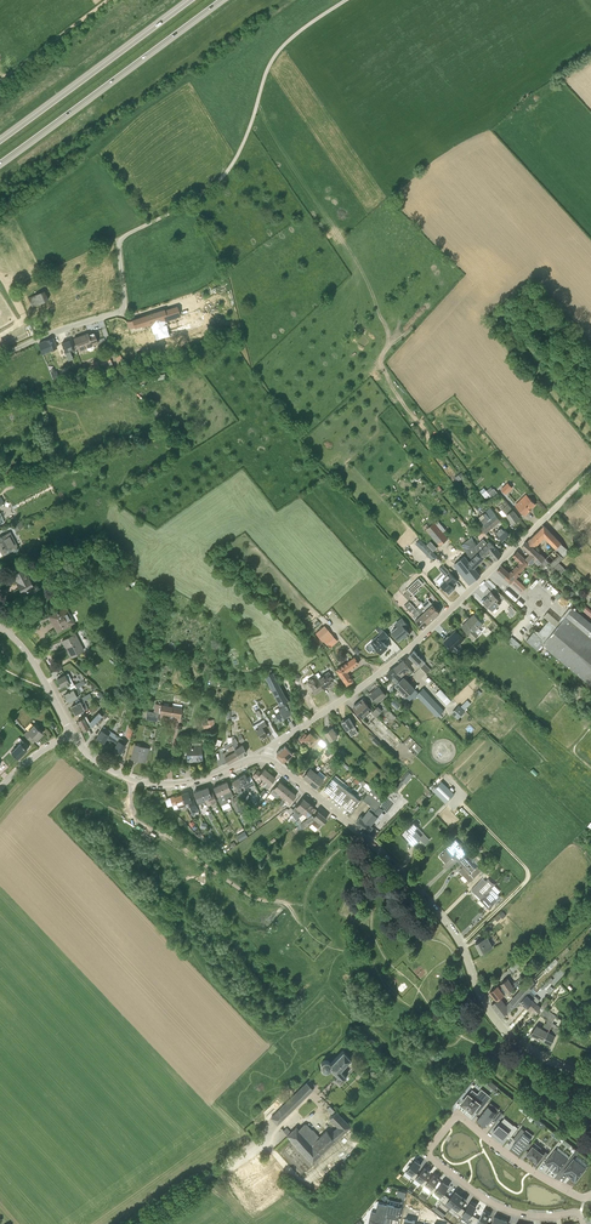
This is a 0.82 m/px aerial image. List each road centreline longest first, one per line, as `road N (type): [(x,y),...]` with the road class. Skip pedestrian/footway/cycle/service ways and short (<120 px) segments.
road 1 (unclassified): [(0,357),(122,310),(119,241),(219,180),(246,137),(278,51),(345,0)]
road 2 (unclassified): [(590,1081),(510,1037),(485,1004),(442,916),(371,844),(266,759)]
road 3 (unclassified): [(266,759),(274,745),(412,645),(590,473)]
road 4 (residential): [(580,1214),(535,1216),(496,1206),(435,1162),(430,1148),(453,1120),(465,1120),(519,1164),(584,1198)]
road 5 (primary): [(0,162),(220,0)]
road 6 (primary): [(191,0),(0,141)]
road 7 (unclassified): [(266,759),(160,784),(110,769),(72,734)]
road 8 (track): [(108,0),(0,81)]

